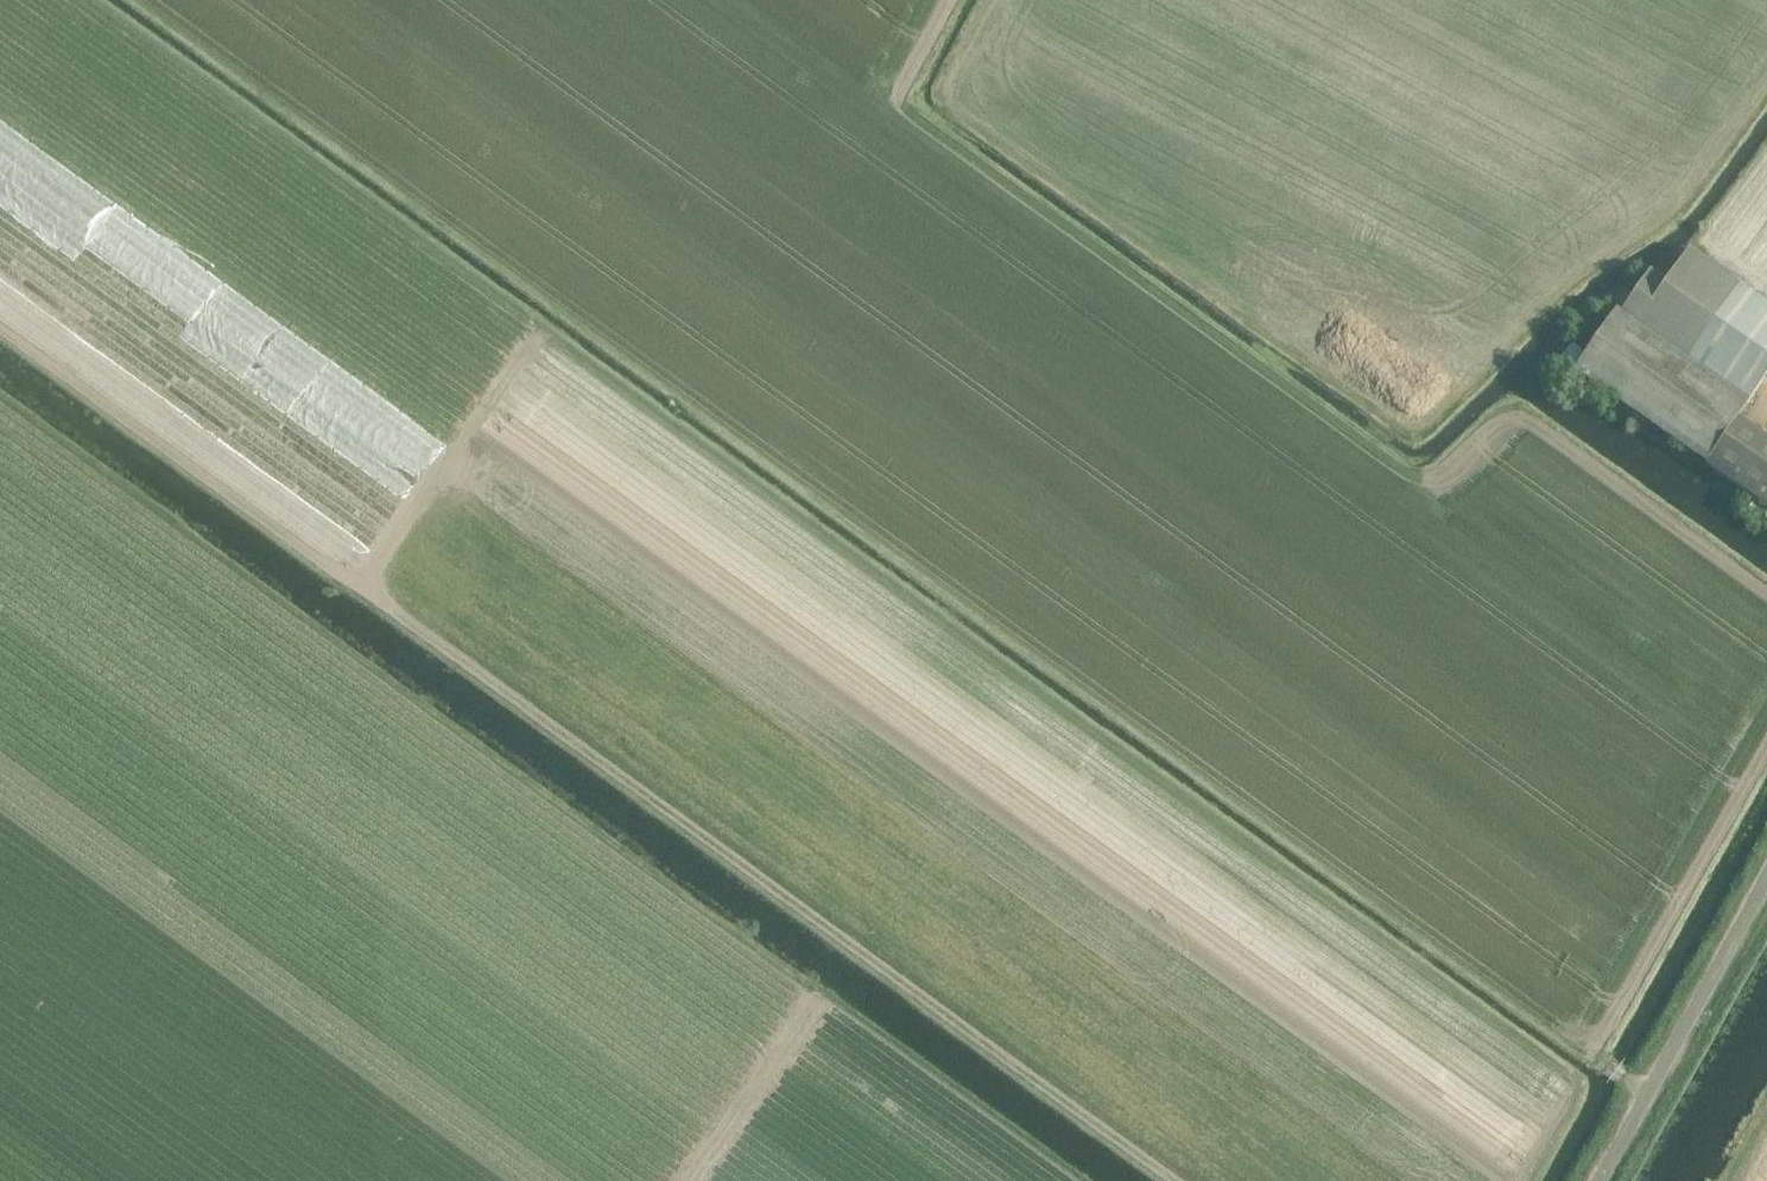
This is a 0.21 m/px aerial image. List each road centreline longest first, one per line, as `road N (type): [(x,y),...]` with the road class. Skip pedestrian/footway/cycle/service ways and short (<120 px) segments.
road 1 (unclassified): [(1594,1180),(1766,872)]

